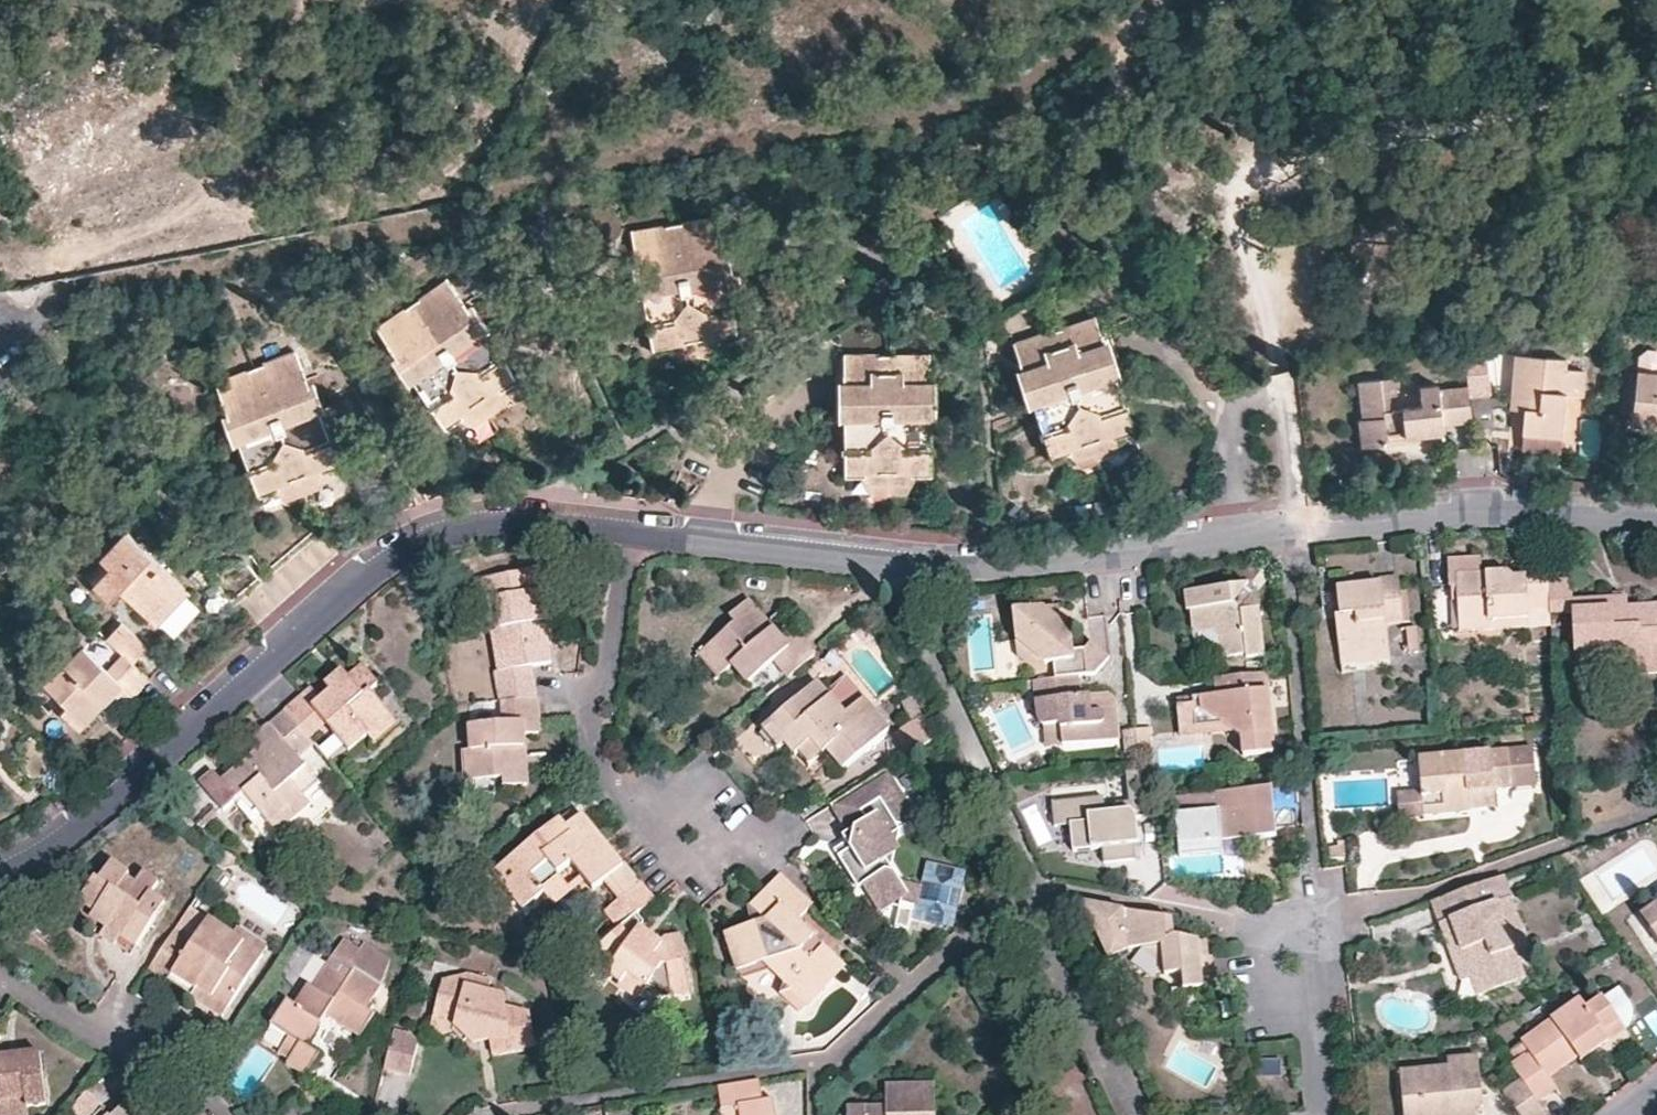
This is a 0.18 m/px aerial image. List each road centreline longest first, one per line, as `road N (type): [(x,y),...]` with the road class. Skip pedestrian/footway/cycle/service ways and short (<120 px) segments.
road 1 (residential): [(1656,528),(1517,517),(1422,521),(1001,564),(874,562),(629,540)]
road 2 (residential): [(629,540),(527,520),(449,534),(402,562),(103,817),(0,880)]
road 3 (residential): [(629,540),(612,676),(592,716),(603,777),(640,804),(783,865)]
road 4 (residential): [(0,979),(192,1087),(216,1114)]
road 5 (residential): [(1307,932),(1328,1114)]

